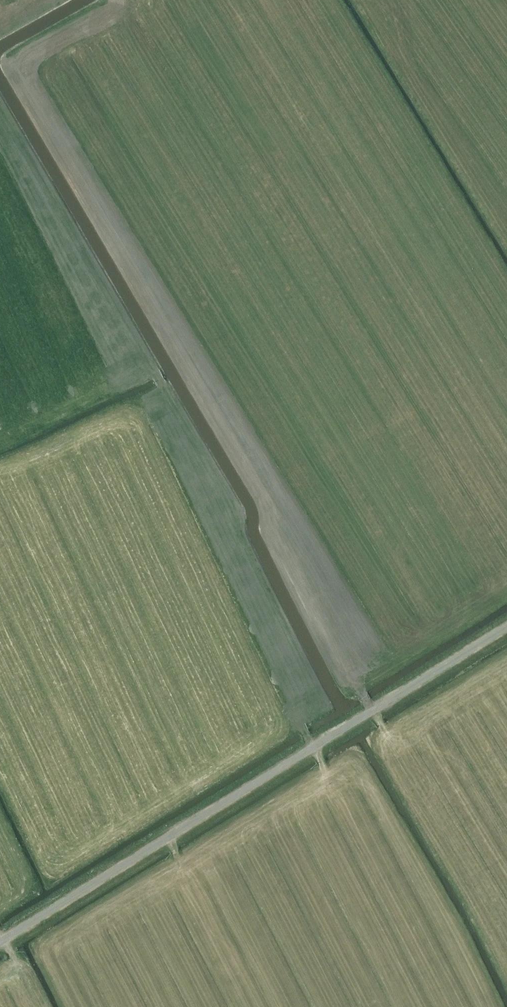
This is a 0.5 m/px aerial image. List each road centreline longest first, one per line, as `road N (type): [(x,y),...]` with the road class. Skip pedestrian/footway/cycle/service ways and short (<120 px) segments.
road 1 (unclassified): [(0,943),(506,627)]

